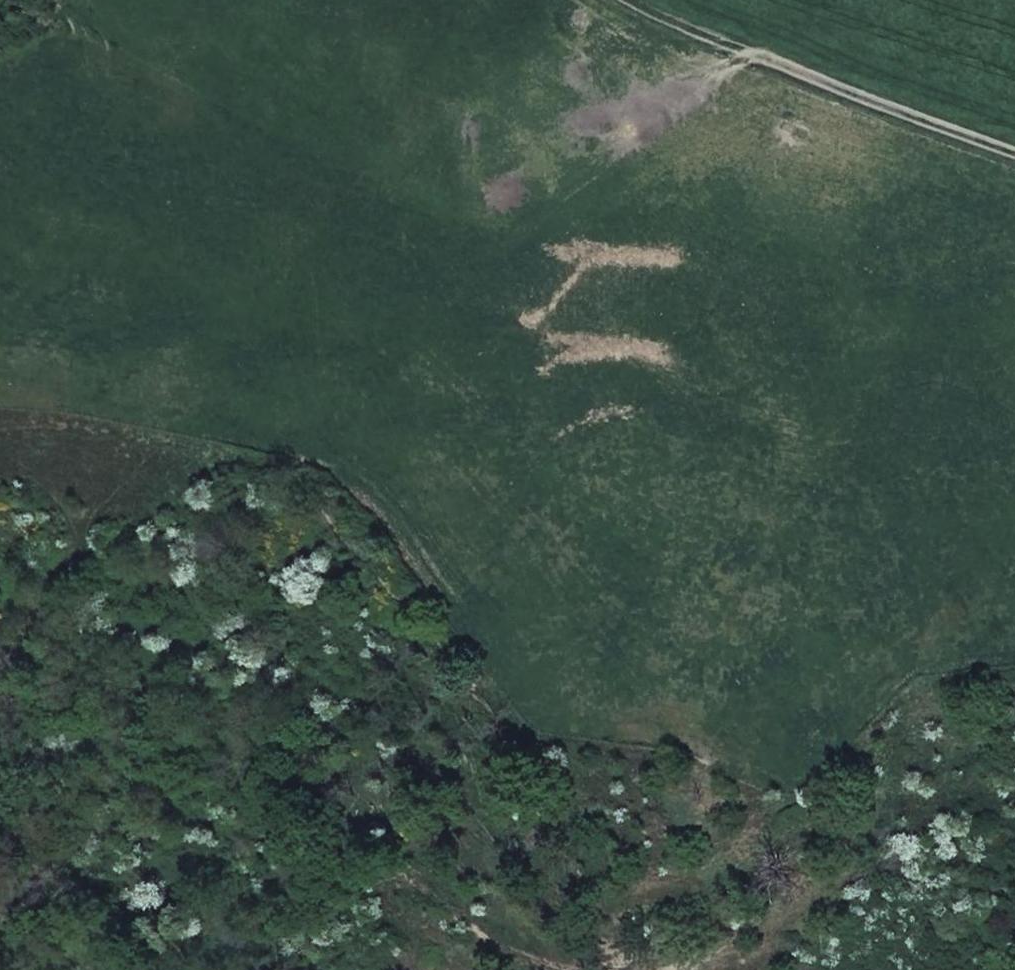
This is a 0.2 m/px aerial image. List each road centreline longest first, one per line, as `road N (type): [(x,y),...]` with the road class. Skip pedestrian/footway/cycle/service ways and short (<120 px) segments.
road 1 (track): [(1014,153),(626,0)]

